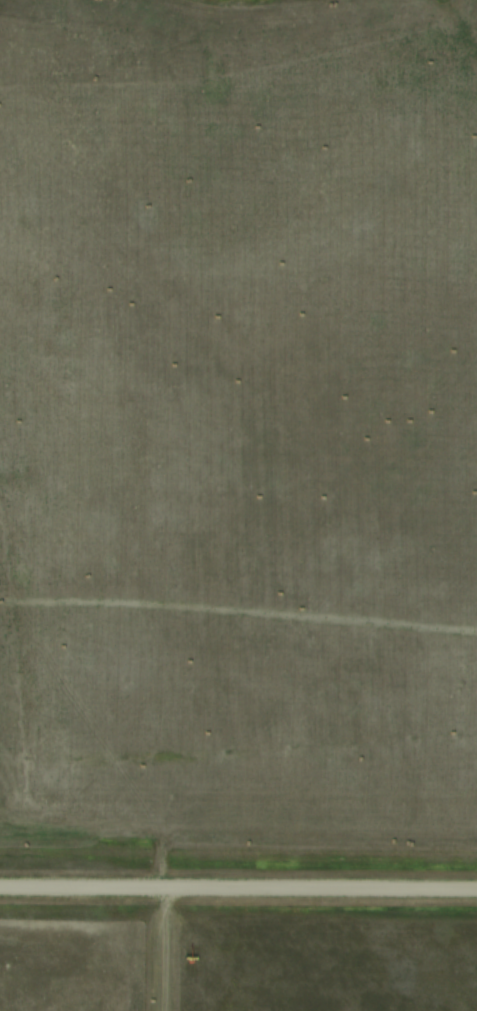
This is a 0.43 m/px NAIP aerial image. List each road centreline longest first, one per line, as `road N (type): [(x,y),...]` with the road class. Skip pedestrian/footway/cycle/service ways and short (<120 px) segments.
road 1 (residential): [(0,888),(476,890)]

